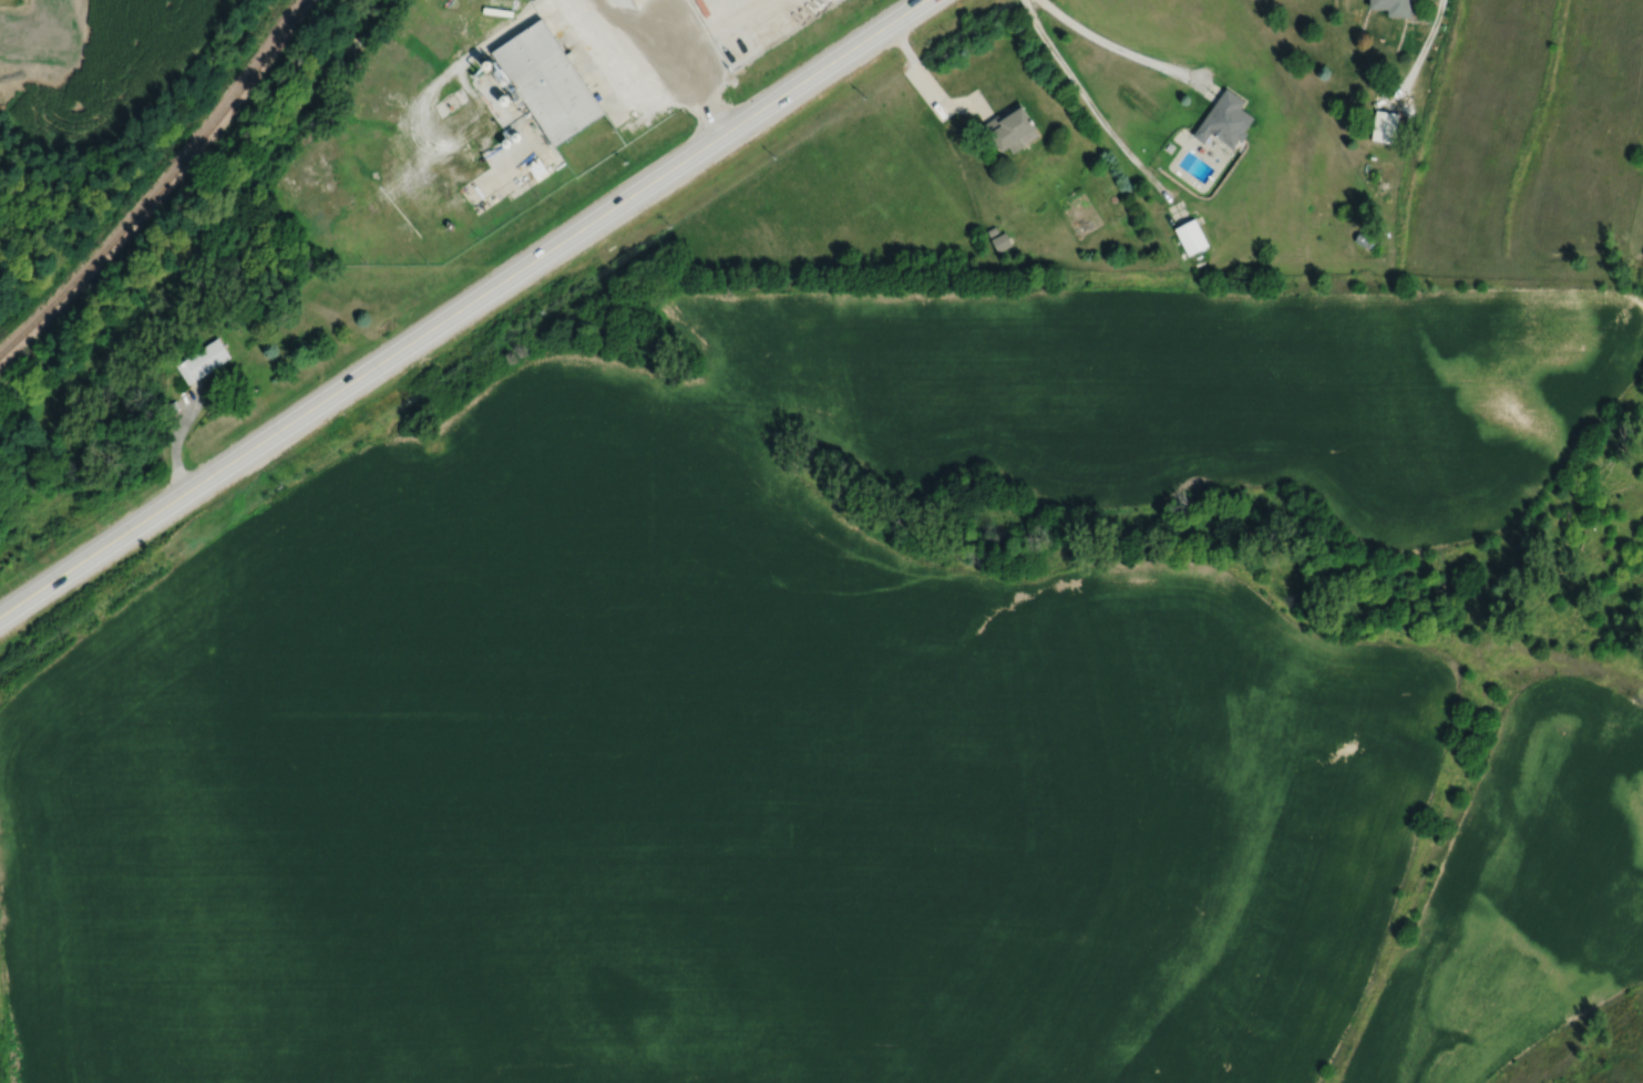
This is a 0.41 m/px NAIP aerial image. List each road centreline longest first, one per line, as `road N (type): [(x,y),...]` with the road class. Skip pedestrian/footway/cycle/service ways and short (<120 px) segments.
road 1 (primary): [(0,620),(935,0)]

